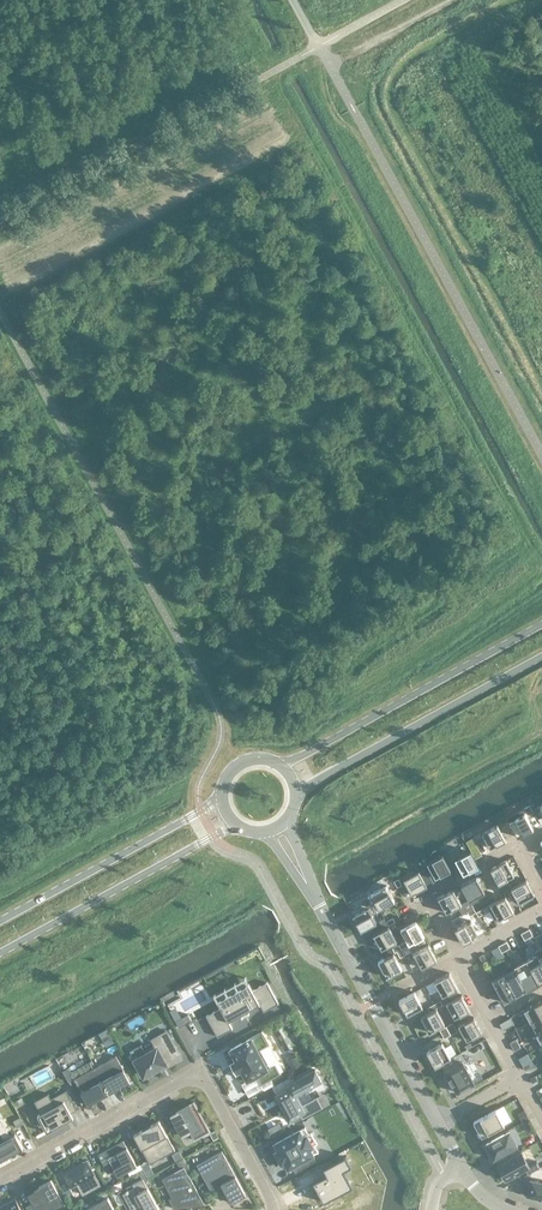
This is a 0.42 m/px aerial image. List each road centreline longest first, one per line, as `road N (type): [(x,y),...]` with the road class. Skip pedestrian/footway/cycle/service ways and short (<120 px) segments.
road 1 (residential): [(0,1181),(190,1078),(209,1090),(272,1209)]
road 2 (secondary): [(541,624),(280,765)]
road 3 (secondary): [(295,794),(541,656)]
road 4 (secondary): [(0,951),(237,826)]
road 5 (secondary): [(221,798),(0,919)]
road 6 (residential): [(319,907),(436,1122)]
road 7 (track): [(451,0),(328,66)]
road 8 (residential): [(457,957),(519,1078)]

